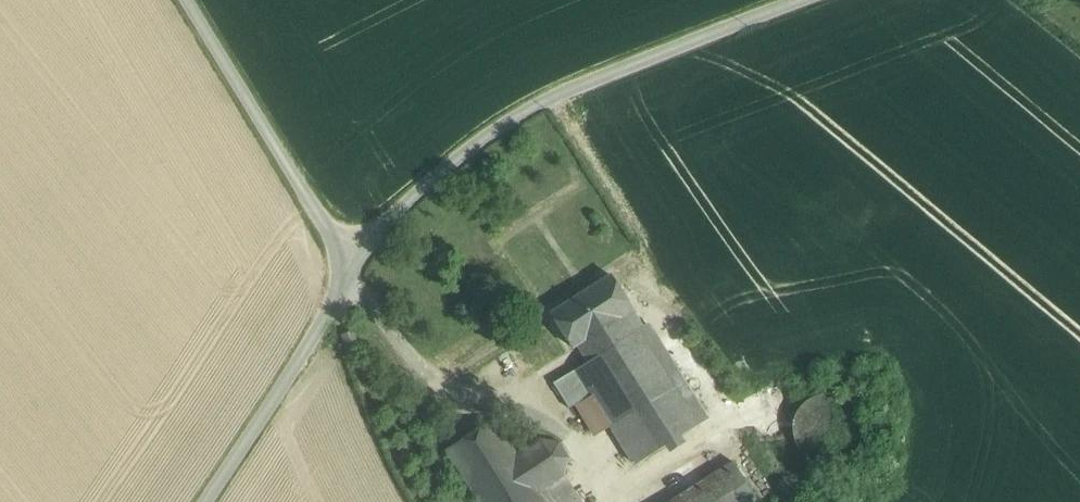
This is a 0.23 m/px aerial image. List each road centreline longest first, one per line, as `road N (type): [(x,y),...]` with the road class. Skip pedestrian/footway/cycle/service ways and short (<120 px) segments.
road 1 (unclassified): [(801,0),(548,99),(472,149),(349,264)]
road 2 (unclassified): [(349,264),(186,0)]
road 3 (unclassified): [(349,264),(320,332),(207,501)]

